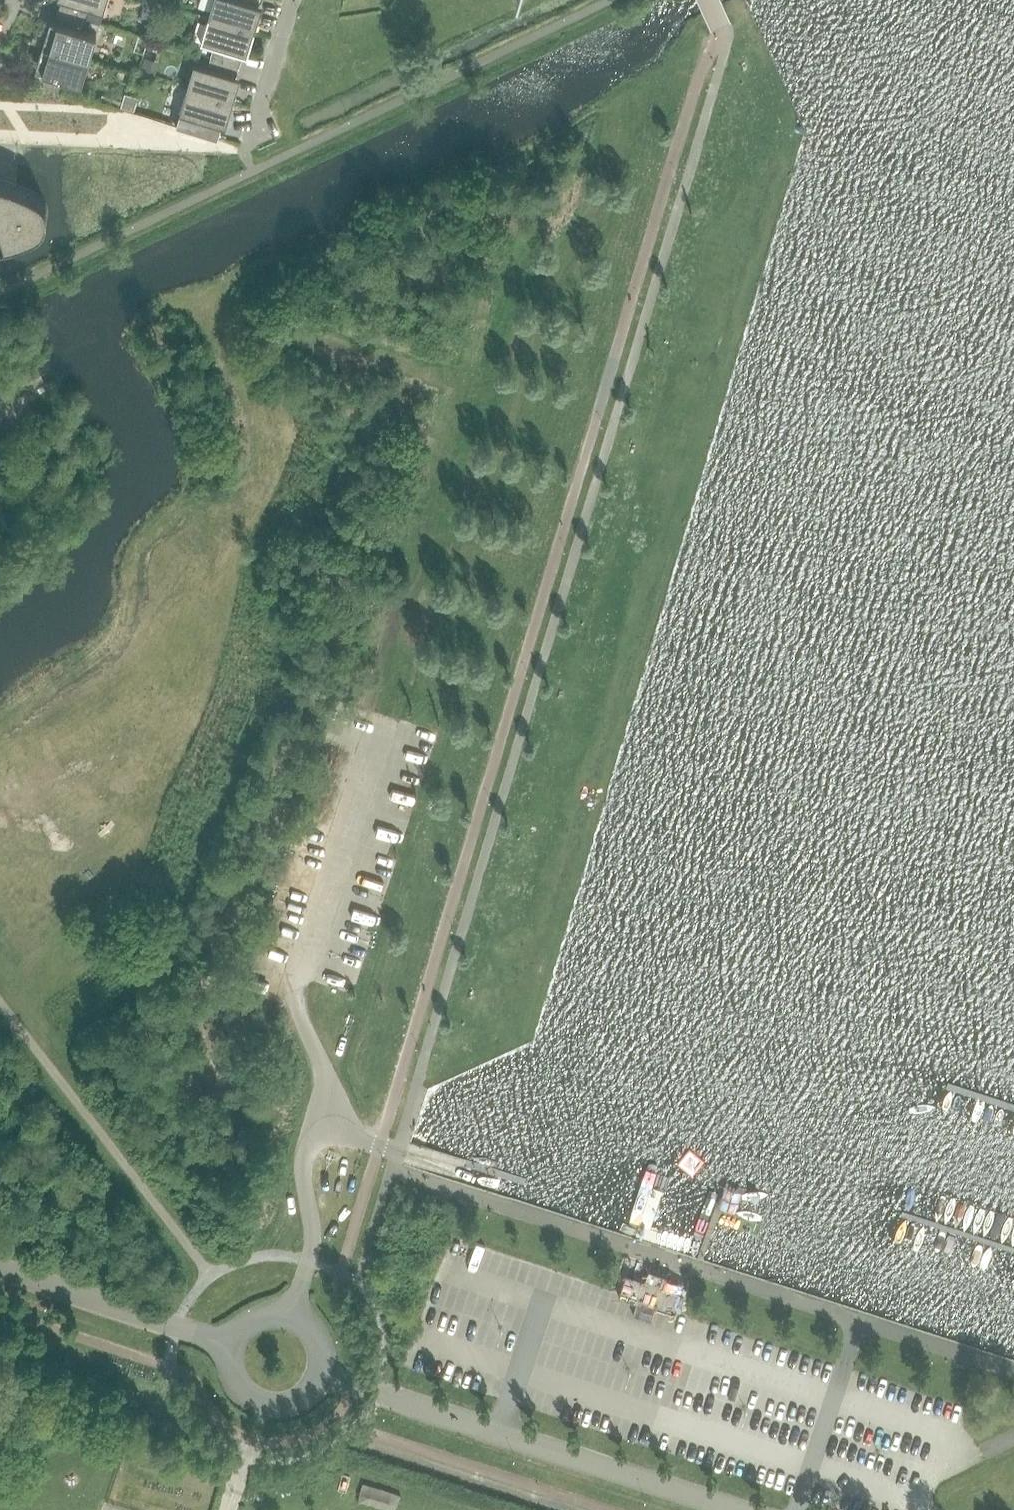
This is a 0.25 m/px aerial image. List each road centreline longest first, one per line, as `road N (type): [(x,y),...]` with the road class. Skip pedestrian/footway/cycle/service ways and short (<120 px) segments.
road 1 (residential): [(732,1509),(322,1372)]
road 2 (residential): [(231,1340),(0,1270)]
road 3 (residential): [(231,1340),(229,1372),(263,1405),(295,1403),(322,1372)]
road 4 (residential): [(322,1372),(319,1339),(284,1312),(254,1316),(231,1340)]

